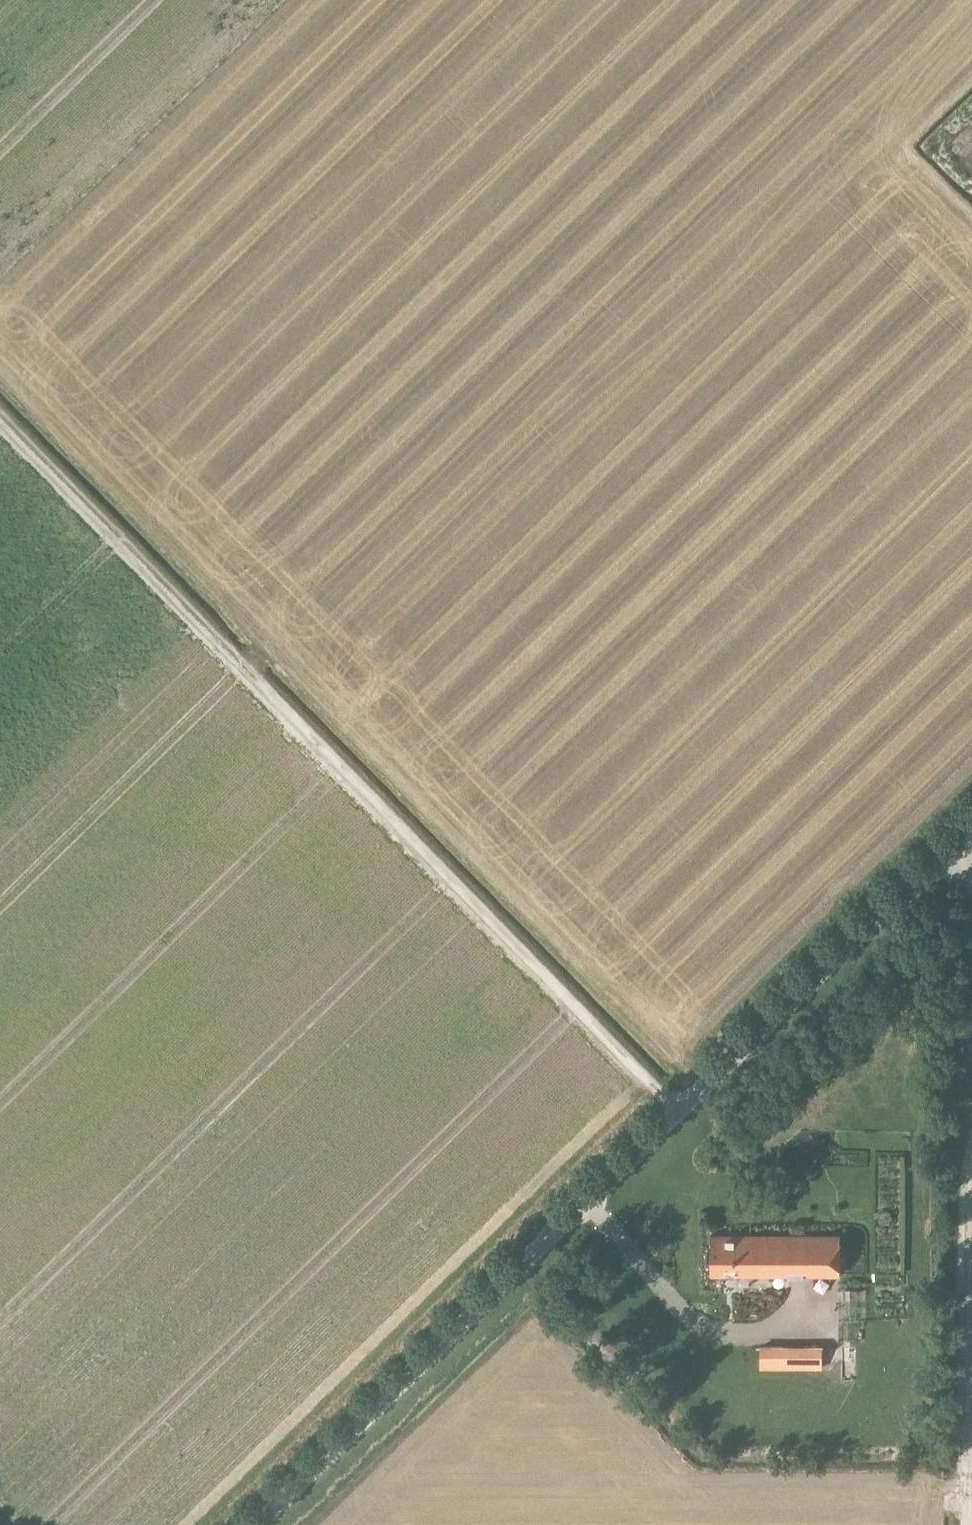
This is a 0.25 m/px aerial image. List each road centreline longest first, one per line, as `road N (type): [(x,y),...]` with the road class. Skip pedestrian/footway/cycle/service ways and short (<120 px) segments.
road 1 (unclassified): [(257,1524),(971,824)]

